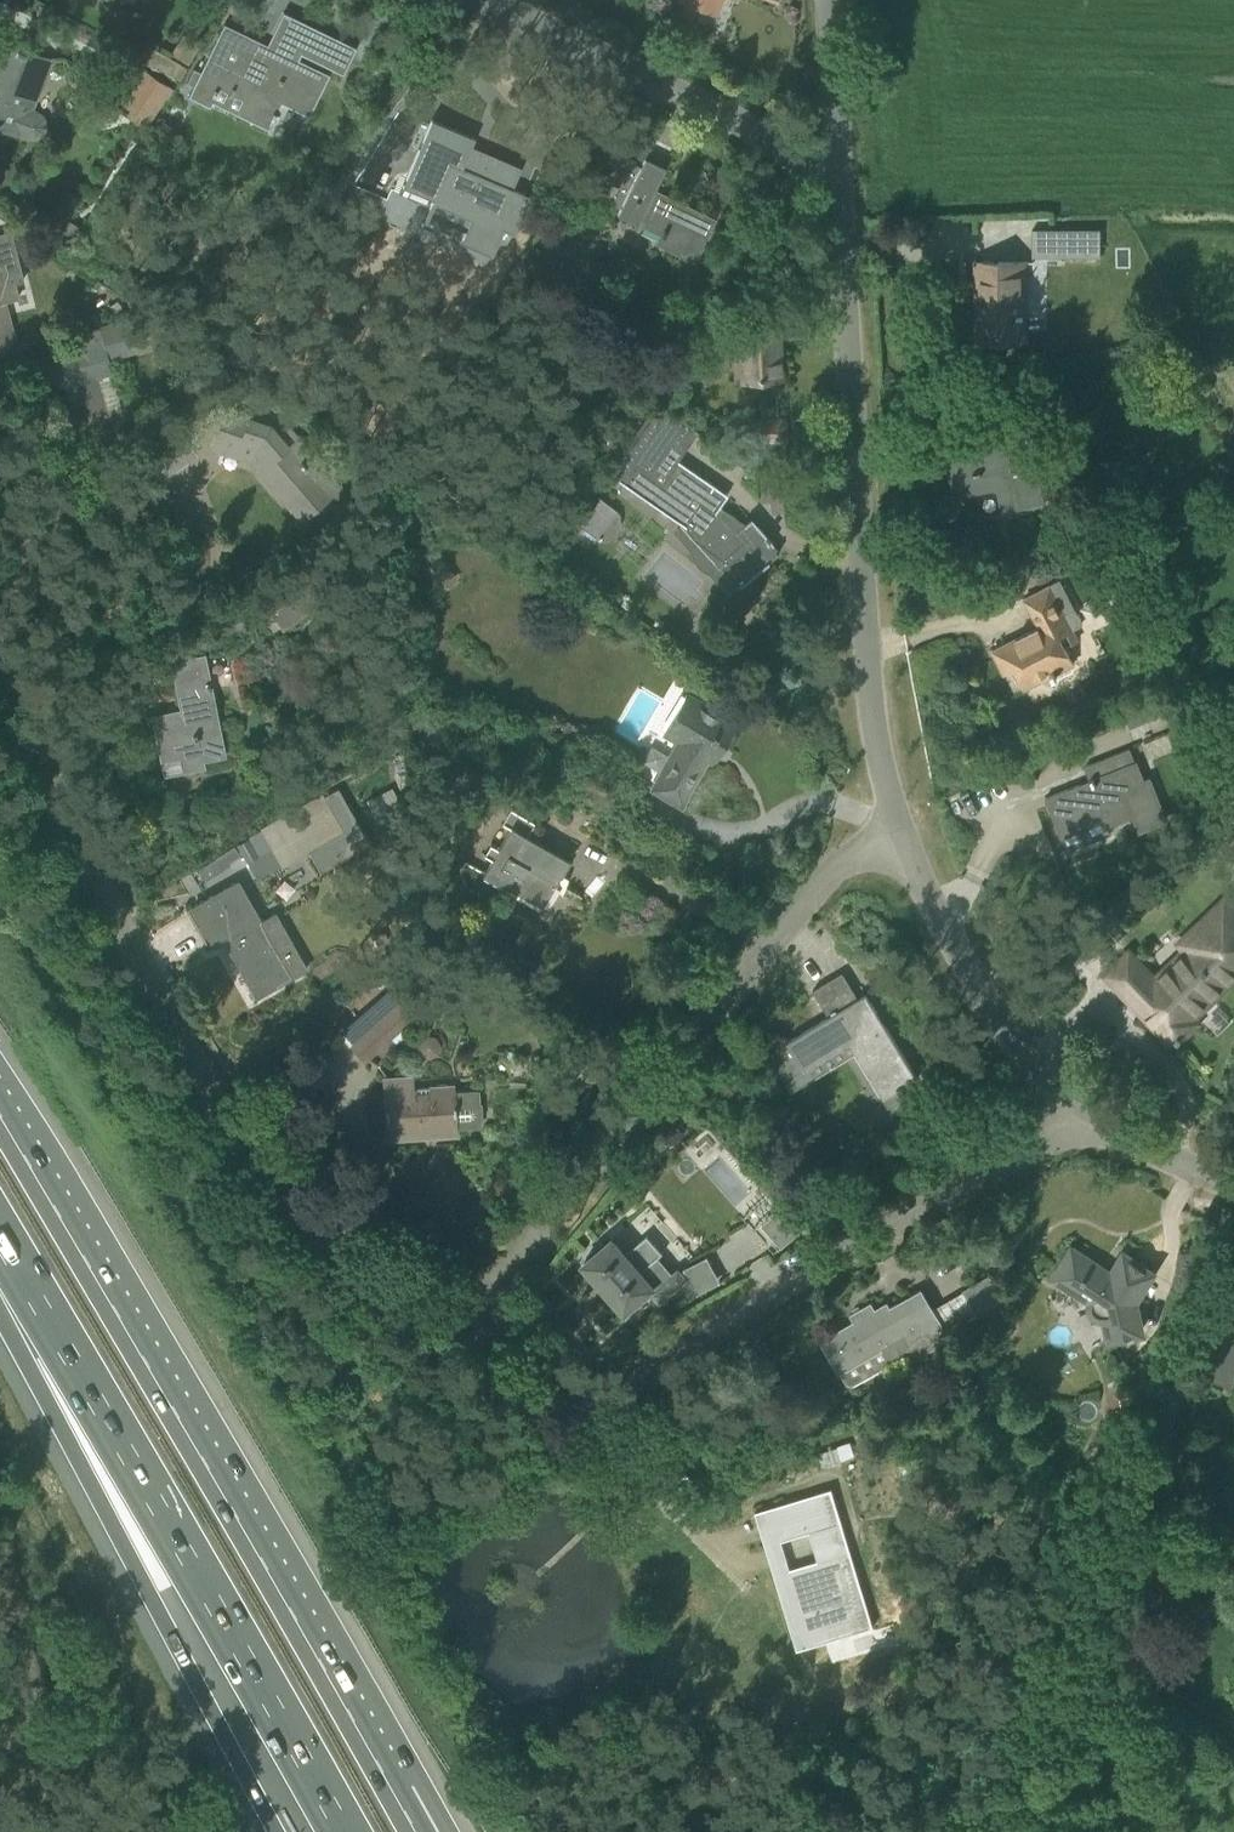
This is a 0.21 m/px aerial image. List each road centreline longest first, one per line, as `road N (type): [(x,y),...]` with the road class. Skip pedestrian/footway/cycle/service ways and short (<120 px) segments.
road 1 (motorway): [(416,1831),(0,1117)]
road 2 (residential): [(446,1324),(354,1270),(290,1211),(191,1071),(25,769),(0,708)]
road 3 (residential): [(446,1324),(567,1399),(605,1399),(743,1275),(814,1226),(939,1161),(1091,1107)]
road 4 (residential): [(446,1324),(877,756)]
road 5 (motorway): [(9,1257),(344,1831)]
road 6 (motorway): [(9,1257),(149,1596),(277,1831)]
road 7 (residential): [(877,756),(857,648),(822,130)]
road 8 (residential): [(1091,1107),(928,880),(877,756)]
road 9 (residential): [(822,130),(774,130),(507,0)]
road 10 (residential): [(1233,1179),(1165,1155),(1091,1107)]
road 11 (residential): [(822,130),(822,0)]

